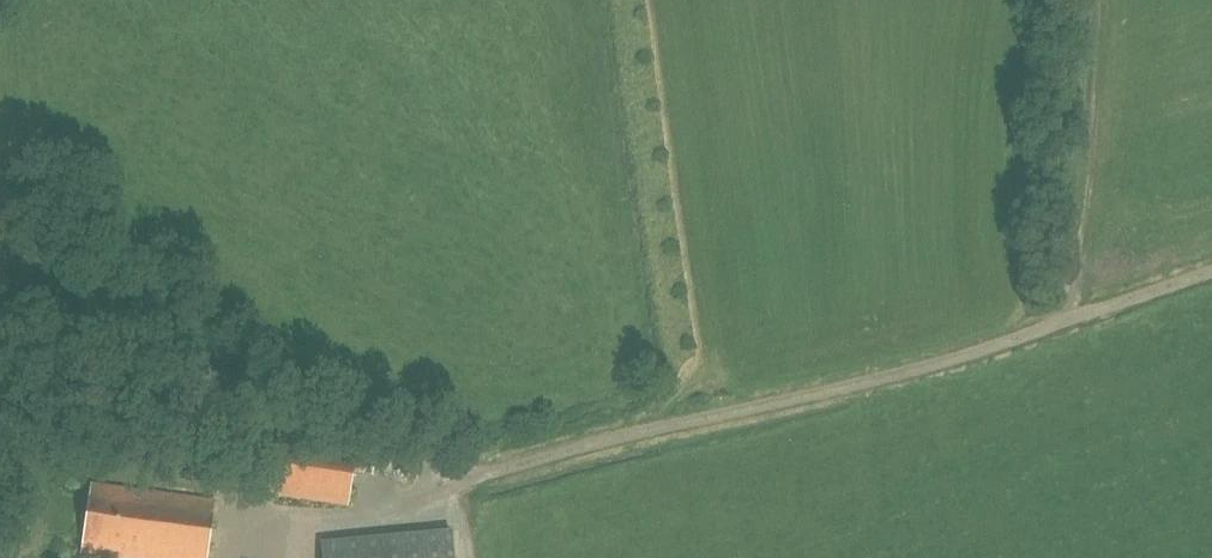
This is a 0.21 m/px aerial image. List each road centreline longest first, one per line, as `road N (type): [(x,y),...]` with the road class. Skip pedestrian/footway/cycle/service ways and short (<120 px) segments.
road 1 (unclassified): [(0,395),(46,343),(88,337),(308,385),(440,451),(480,456),(935,349),(1211,264)]

